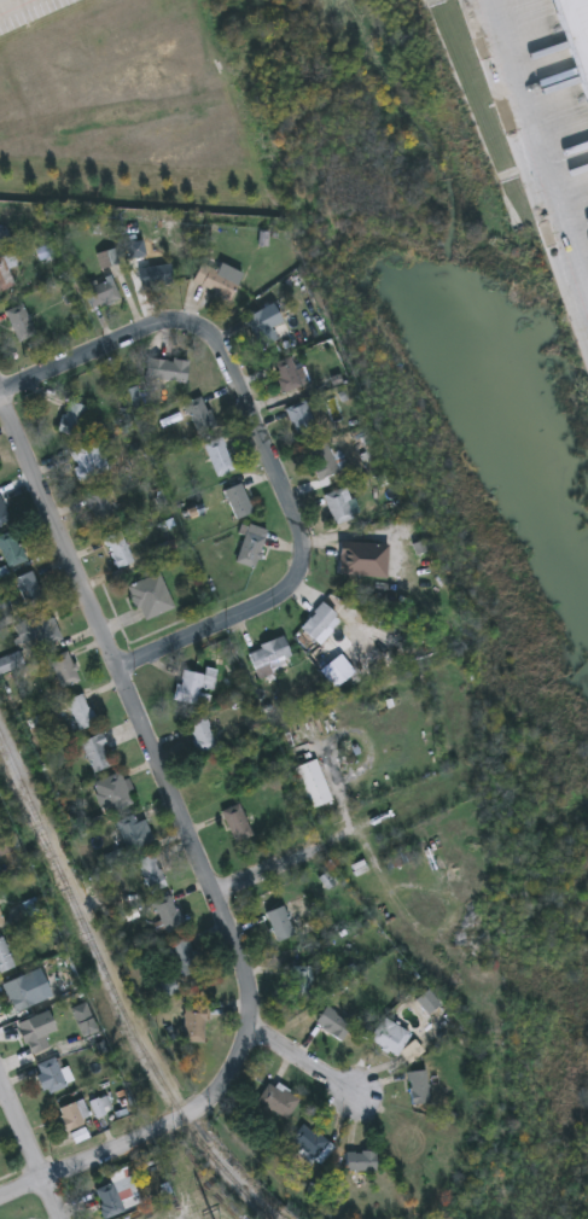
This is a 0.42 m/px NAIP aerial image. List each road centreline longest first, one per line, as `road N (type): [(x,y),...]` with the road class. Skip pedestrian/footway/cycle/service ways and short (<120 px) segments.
road 1 (residential): [(122,670),(281,599),(296,584),(308,560),(284,479),(234,368),(197,328),(168,323),(0,393)]
road 2 (residential): [(250,1030),(254,991),(219,892),(0,410)]
road 3 (residential): [(0,1199),(188,1119),(243,1060),(250,1030)]
road 4 (residential): [(219,892),(438,800)]
road 5 (residential): [(61,1218),(0,1076)]
road 6 (residential): [(250,1030),(357,1092)]

